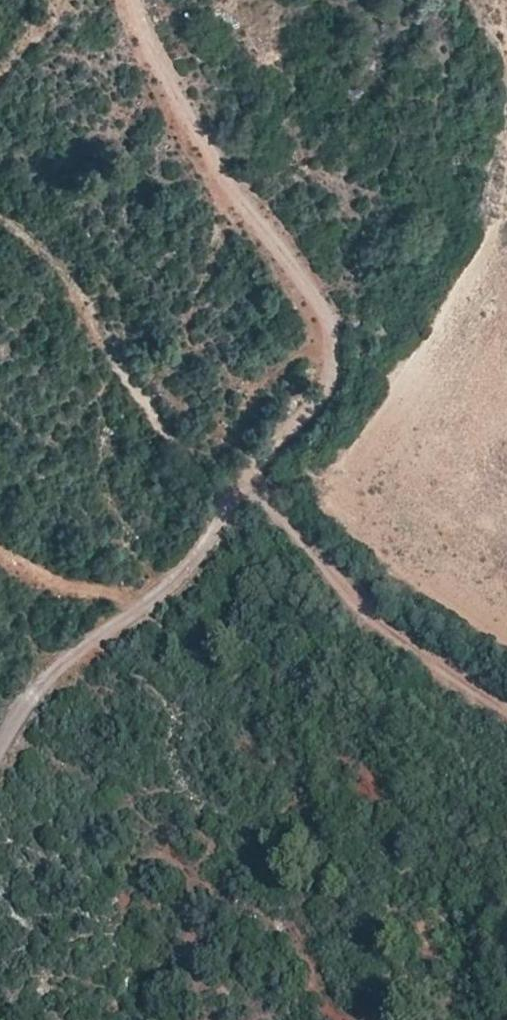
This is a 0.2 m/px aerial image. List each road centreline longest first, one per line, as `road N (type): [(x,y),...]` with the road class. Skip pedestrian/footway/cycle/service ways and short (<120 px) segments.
road 1 (track): [(150,0),(192,123),(306,278),(327,344),(266,461),(120,624),(0,736)]
road 2 (track): [(266,461),(340,353),(394,0)]
road 3 (track): [(266,461),(270,516),(506,723)]

